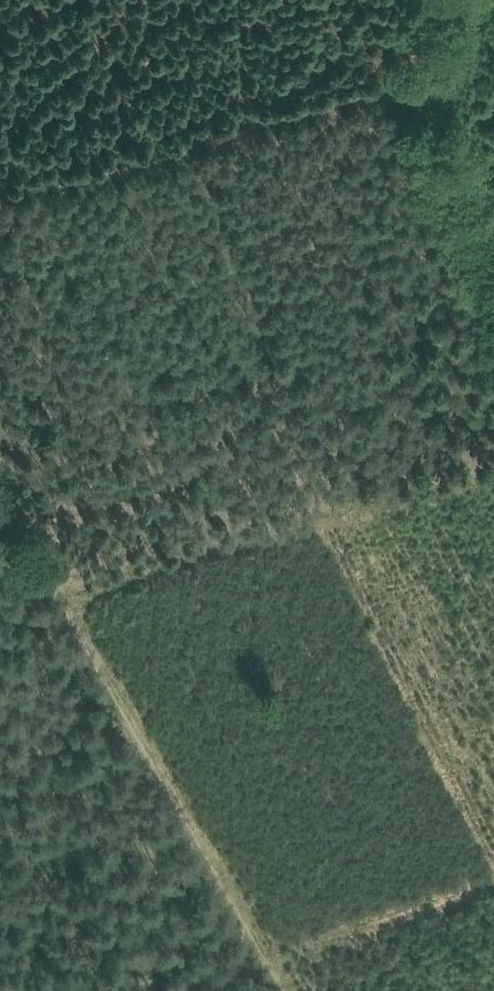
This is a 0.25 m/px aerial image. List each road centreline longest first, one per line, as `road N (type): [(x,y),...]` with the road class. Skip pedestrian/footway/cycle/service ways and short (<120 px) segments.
road 1 (track): [(281,990),(0,491)]
road 2 (track): [(66,598),(493,473)]
road 3 (track): [(0,198),(399,93)]
road 4 (track): [(493,883),(103,990)]
road 5 (track): [(493,297),(399,93),(432,0)]

